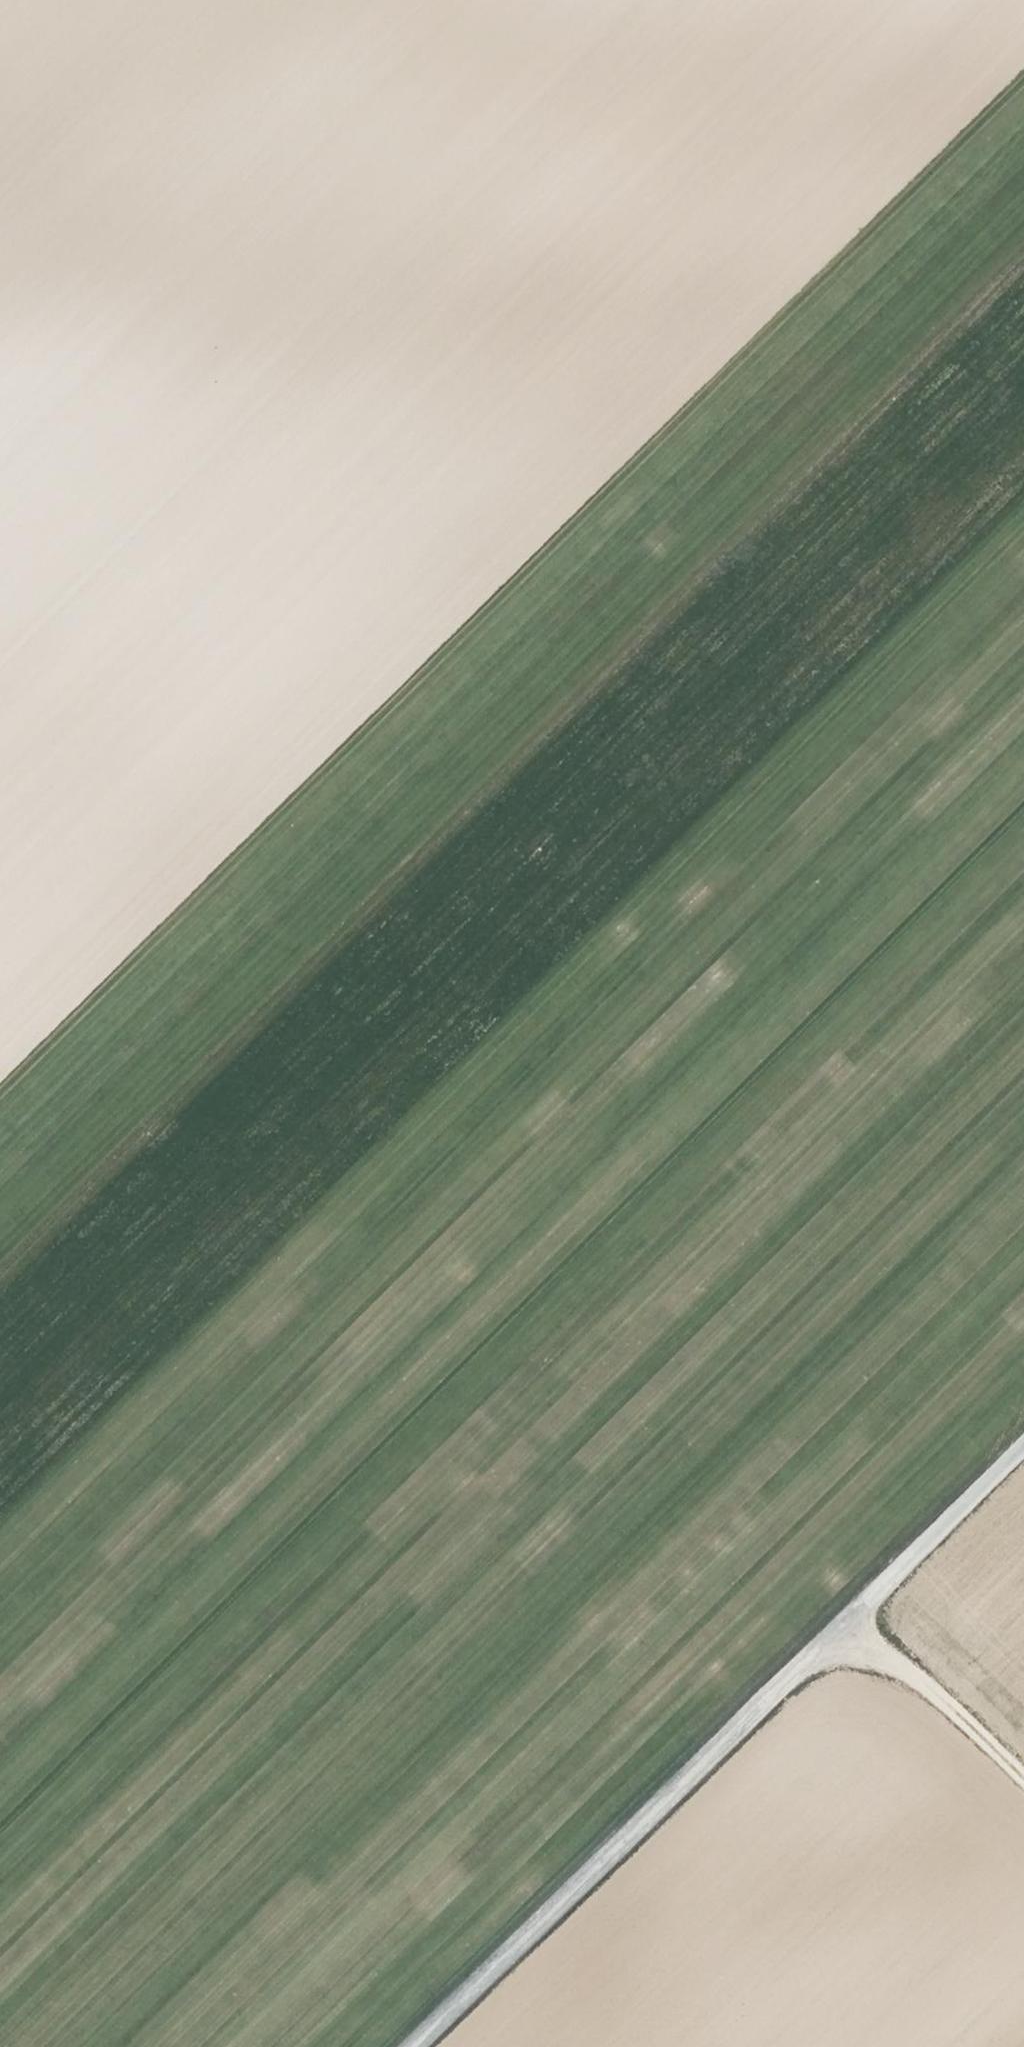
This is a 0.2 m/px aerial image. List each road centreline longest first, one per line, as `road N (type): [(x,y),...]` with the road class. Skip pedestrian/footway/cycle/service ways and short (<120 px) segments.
road 1 (unclassified): [(1023,1445),(407,2046)]
road 2 (track): [(814,1656),(859,1654),(901,1673),(942,1703),(1023,1787)]

